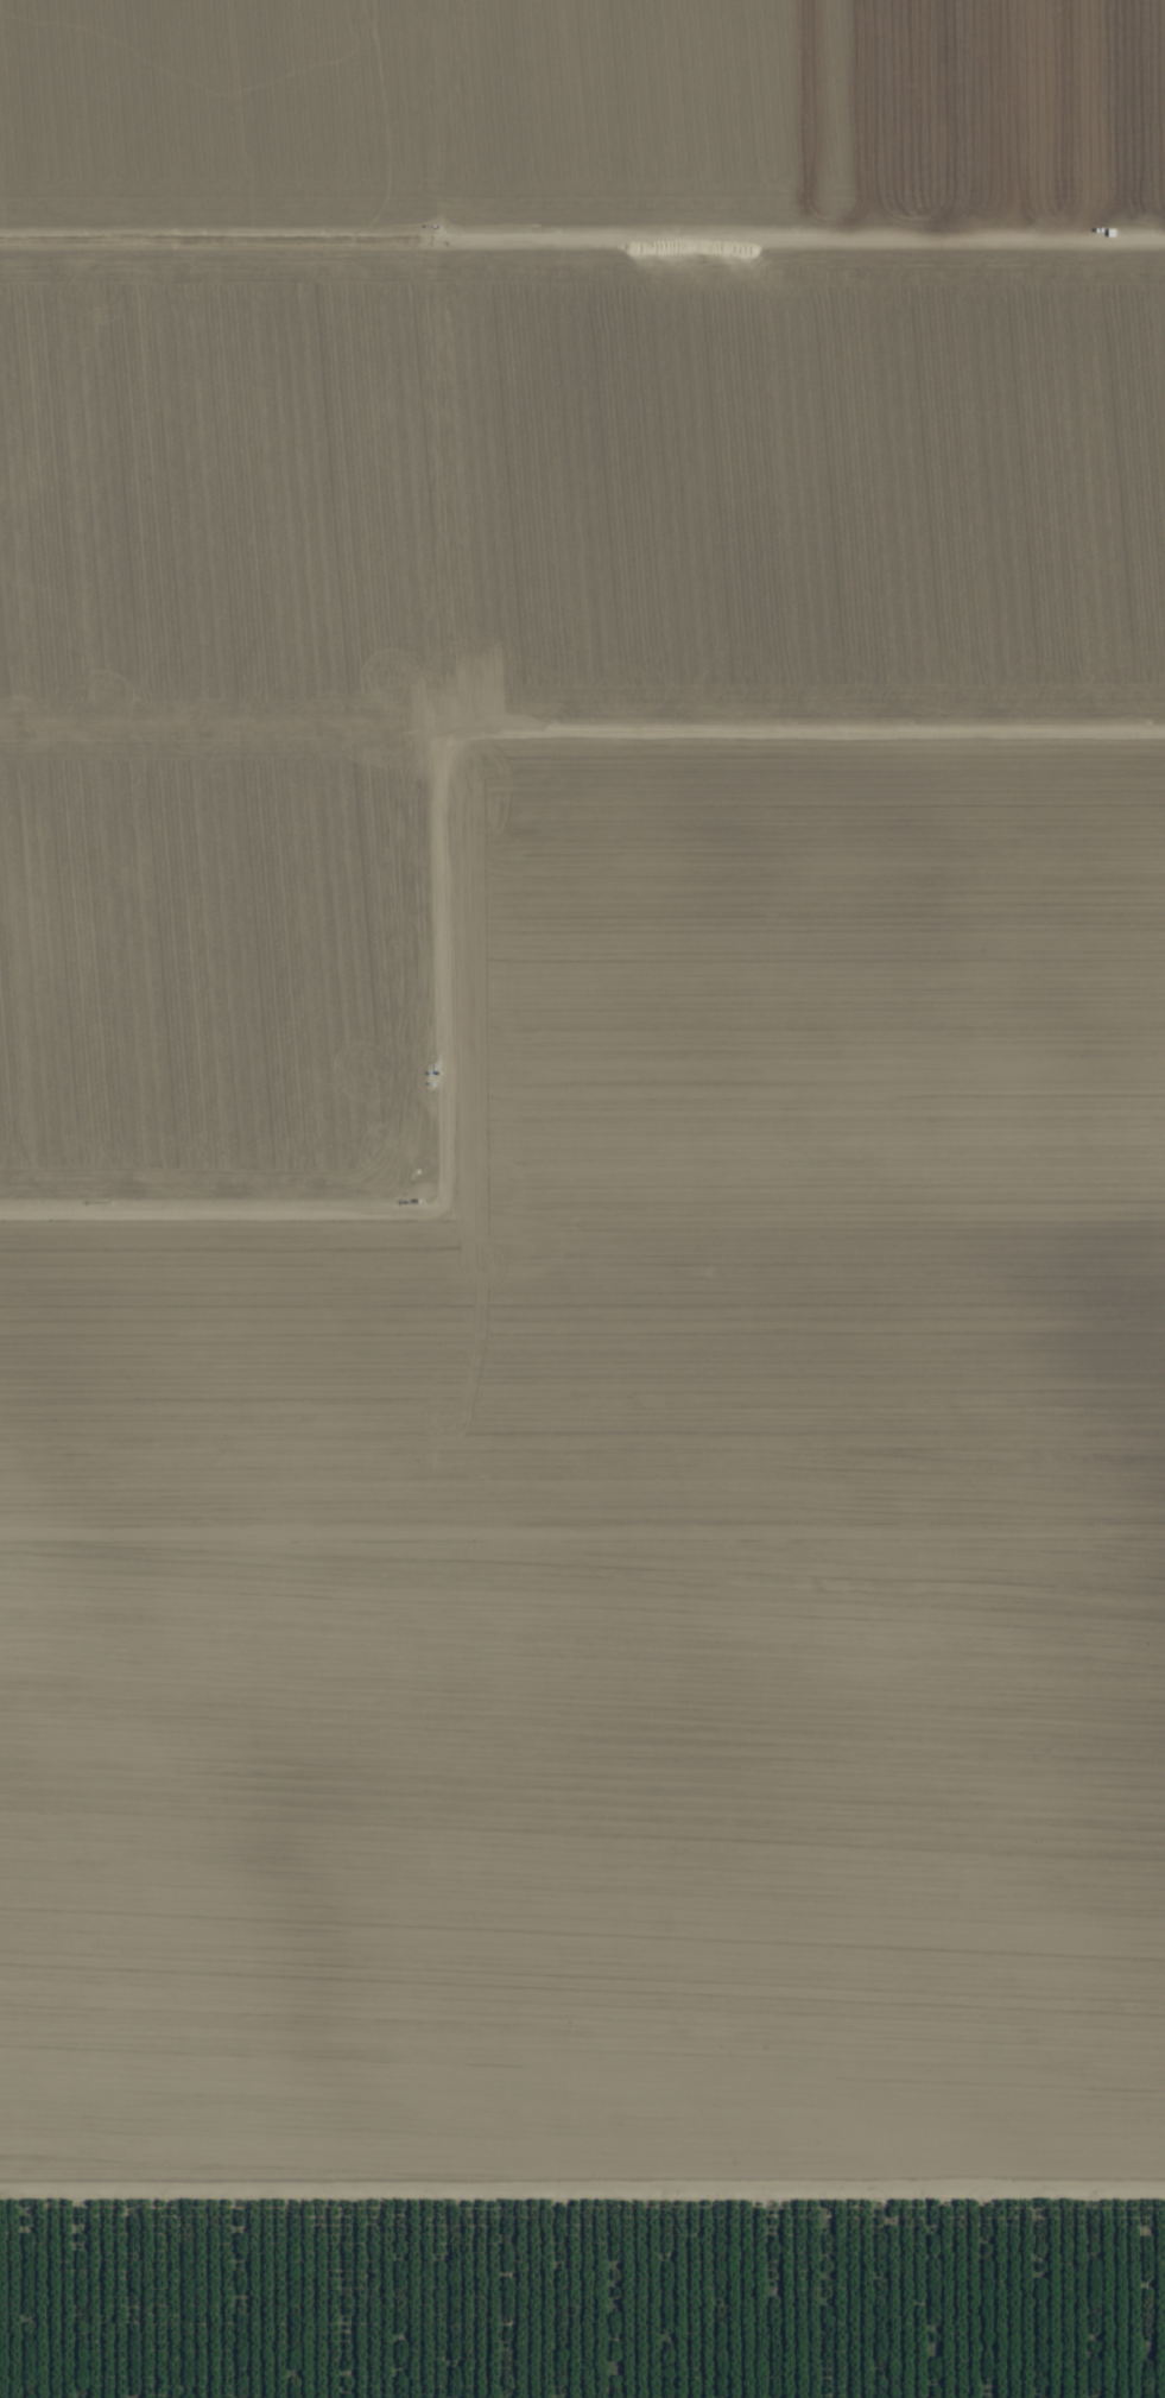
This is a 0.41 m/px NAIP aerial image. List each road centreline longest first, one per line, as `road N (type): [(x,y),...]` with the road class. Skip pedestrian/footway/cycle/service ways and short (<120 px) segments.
road 1 (residential): [(0,1191),(1164,1173)]

